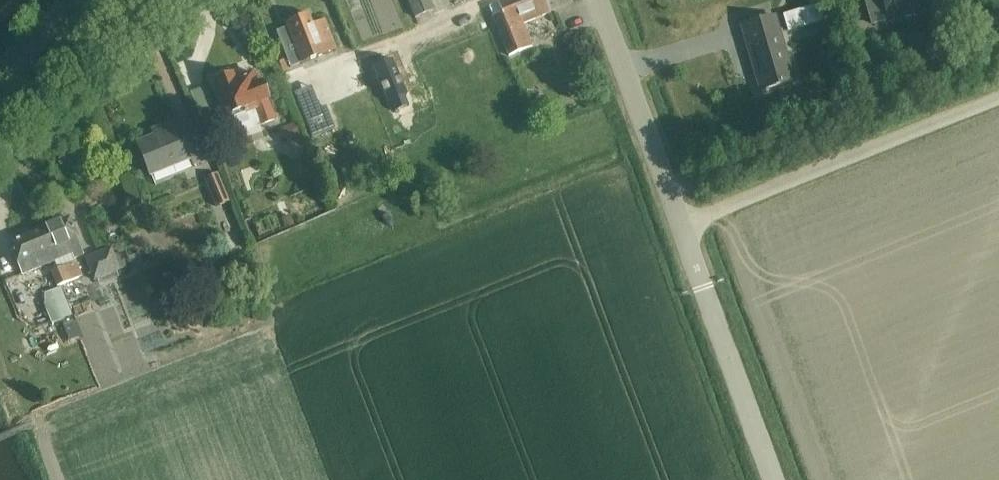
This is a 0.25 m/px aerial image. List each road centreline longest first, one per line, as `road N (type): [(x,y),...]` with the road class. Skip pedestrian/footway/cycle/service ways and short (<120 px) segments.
road 1 (residential): [(701,288),(597,0)]
road 2 (unclassified): [(773,479),(701,288)]

